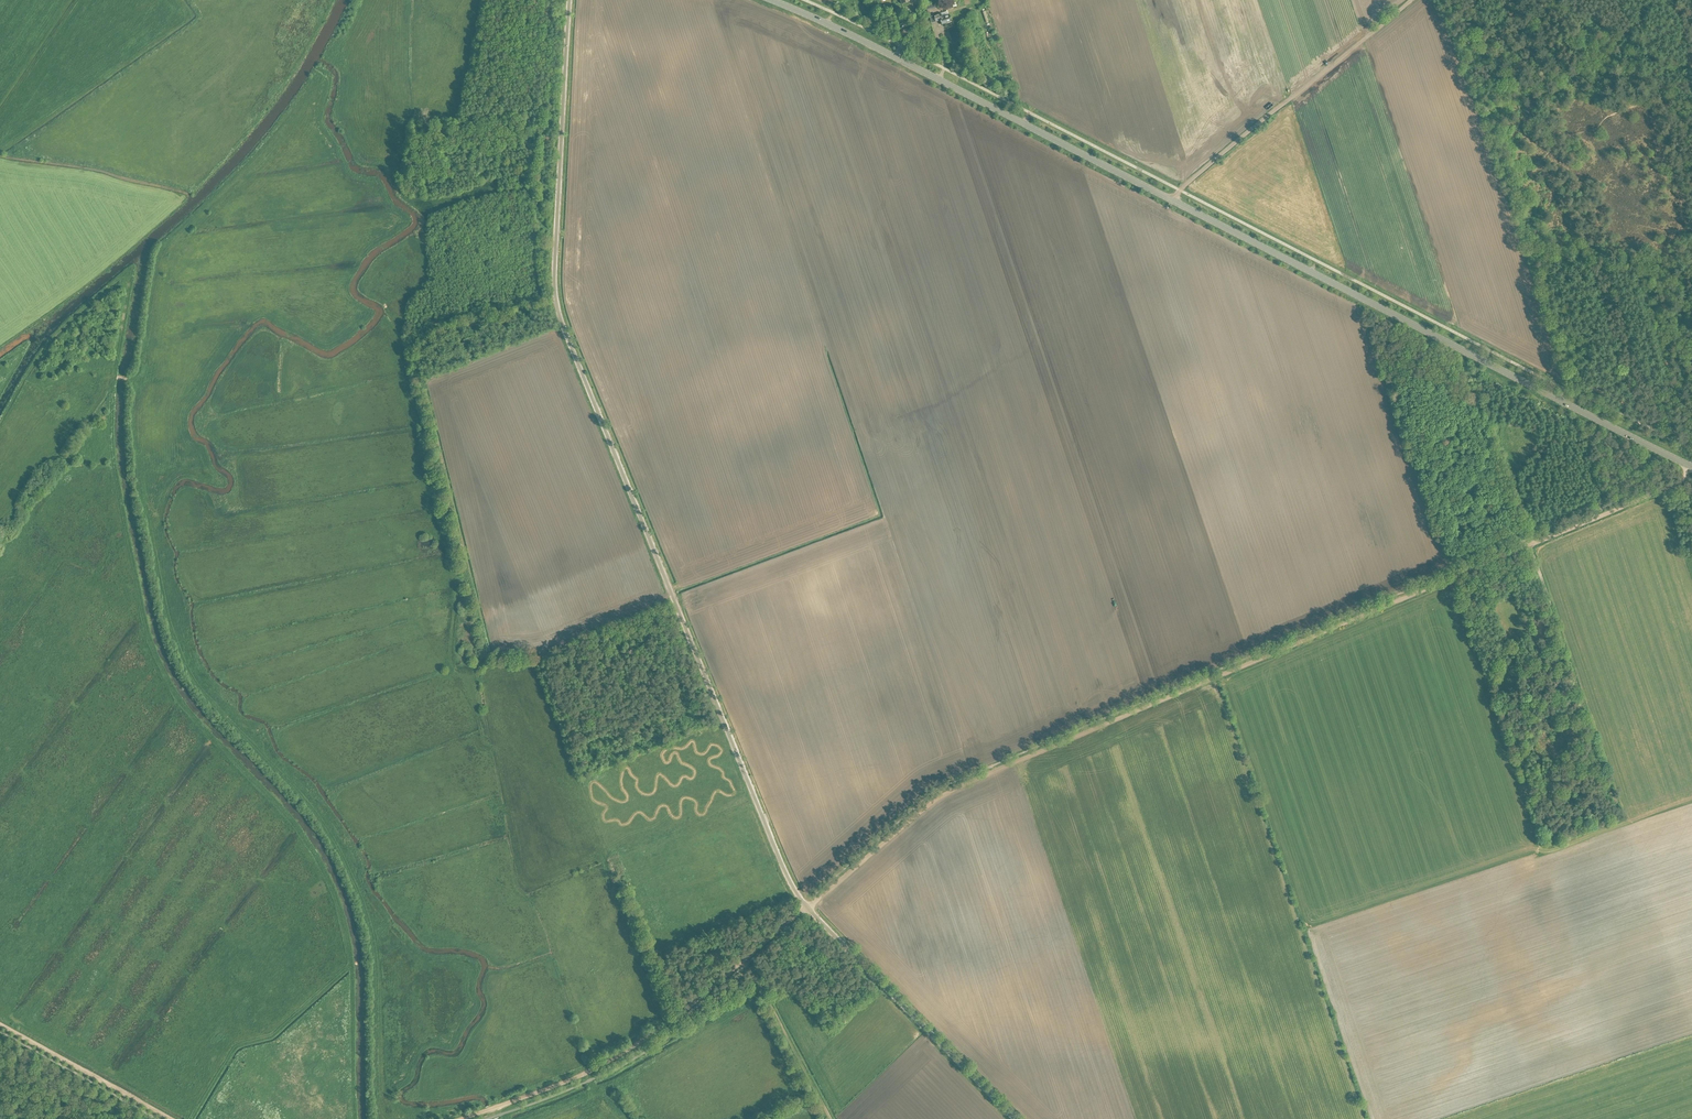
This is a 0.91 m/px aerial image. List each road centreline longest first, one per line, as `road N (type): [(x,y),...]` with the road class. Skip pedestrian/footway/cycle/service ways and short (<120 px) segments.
road 1 (unclassified): [(1016,1118),(792,886),(562,323),(555,261),(570,0)]
road 2 (track): [(0,424),(55,336),(129,276),(110,432),(145,627),(180,703),(291,822),(329,883),(352,972),(355,1118)]
road 3 (tertiary): [(1691,467),(771,0)]
road 4 (track): [(1682,479),(948,791),(815,902)]
road 5 (track): [(1222,675),(1372,1118)]
road 6 (track): [(461,1118),(609,1060),(745,960)]
road 7 (track): [(1180,190),(1412,0)]
road 8 (track): [(1528,539),(1619,823)]
road 9 (track): [(190,1118),(237,1046),(274,1035),(352,968)]
road 10 (track): [(0,1025),(170,1118)]
road 11 (track): [(557,305),(431,332),(417,350),(424,387)]
road 12 (track): [(831,1118),(745,960)]
road 13 (track): [(559,187),(496,189),(430,211),(400,195)]

